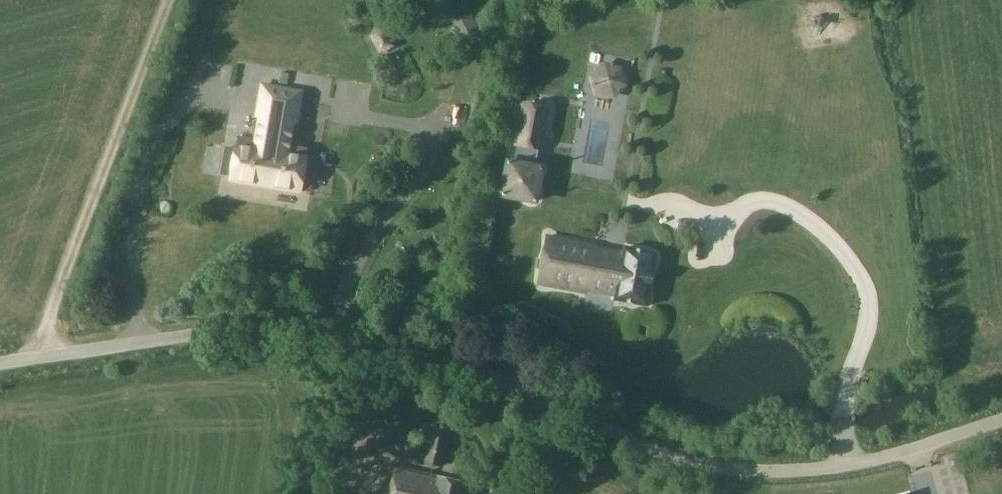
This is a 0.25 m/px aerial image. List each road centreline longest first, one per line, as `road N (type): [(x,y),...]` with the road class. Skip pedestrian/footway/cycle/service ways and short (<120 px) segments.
road 1 (unclassified): [(1001,419),(847,466),(739,470),(682,461),(465,369),(319,334),(244,330),(0,362)]
road 2 (track): [(169,0),(35,358)]

